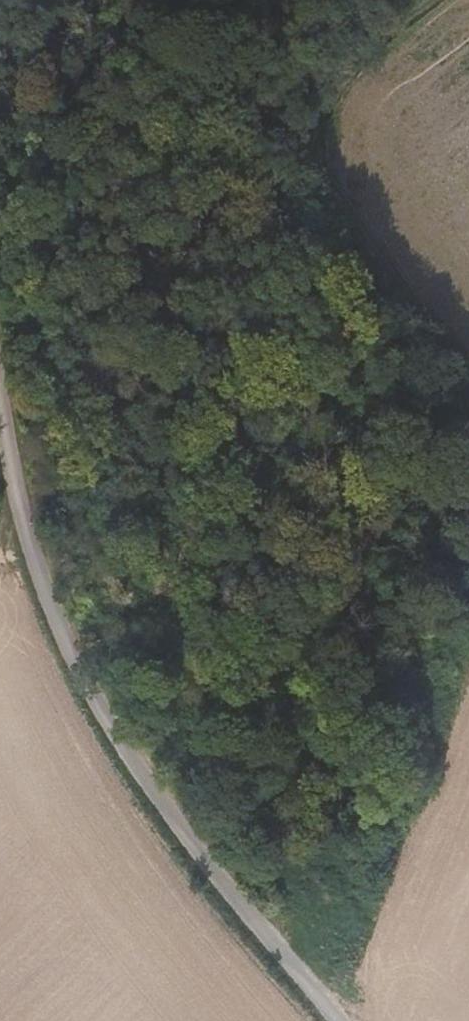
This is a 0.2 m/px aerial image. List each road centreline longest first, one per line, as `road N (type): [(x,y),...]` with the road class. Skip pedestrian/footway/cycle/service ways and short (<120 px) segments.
road 1 (track): [(0,466),(31,551),(235,913),(324,1020)]

